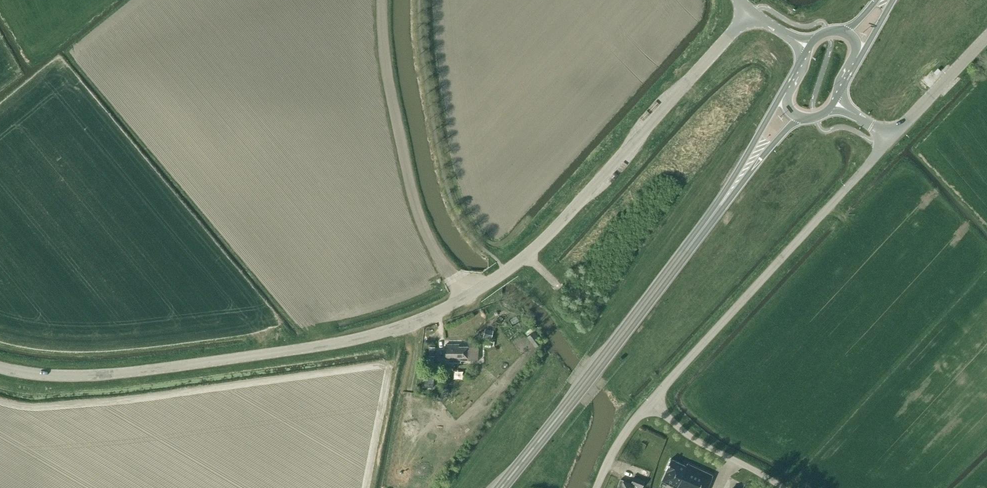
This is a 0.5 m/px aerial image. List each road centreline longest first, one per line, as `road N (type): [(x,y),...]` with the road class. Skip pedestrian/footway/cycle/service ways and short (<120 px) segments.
road 1 (tertiary): [(490,282),(393,330),(314,349),(101,378),(0,371)]
road 2 (tertiary): [(490,282),(552,232),(752,10)]
road 3 (unclassified): [(651,403),(892,138)]
road 4 (trunk): [(505,487),(715,212)]
road 5 (unclassified): [(783,487),(651,403)]
road 6 (trunk): [(784,91),(715,212)]
road 7 (tertiary): [(892,138),(986,38)]
road 8 (trunk): [(715,212),(802,119)]

